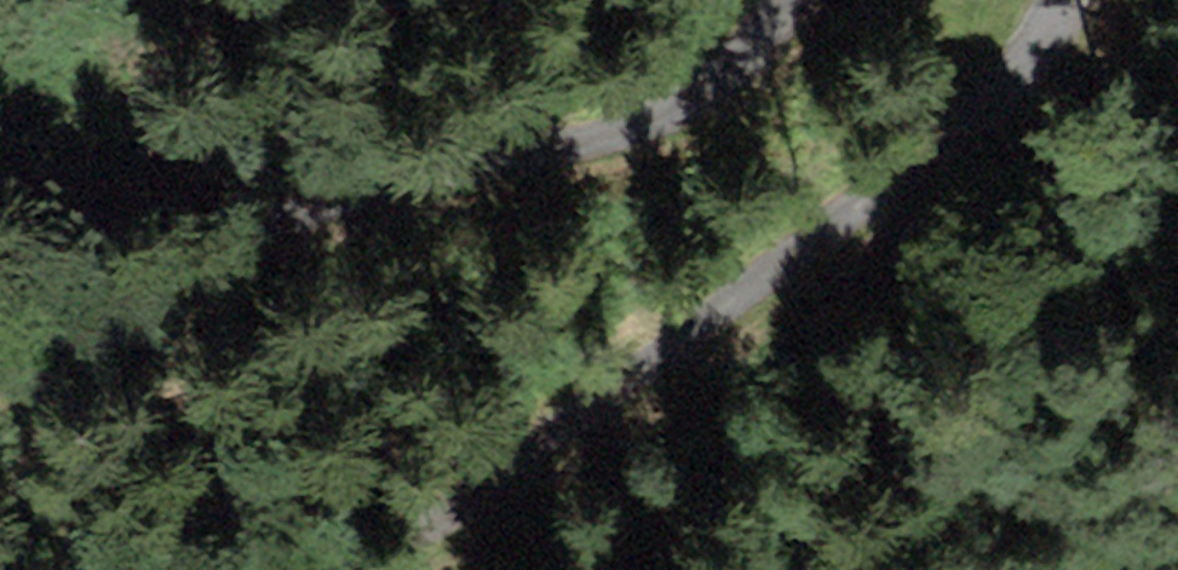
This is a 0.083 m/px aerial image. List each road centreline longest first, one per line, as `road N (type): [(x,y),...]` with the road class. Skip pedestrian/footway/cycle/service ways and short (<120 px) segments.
road 1 (track): [(1055,0),(1050,24),(1010,77),(383,569)]
road 2 (track): [(0,369),(206,255),(377,179),(594,142),(668,111),(729,68),(783,0)]

